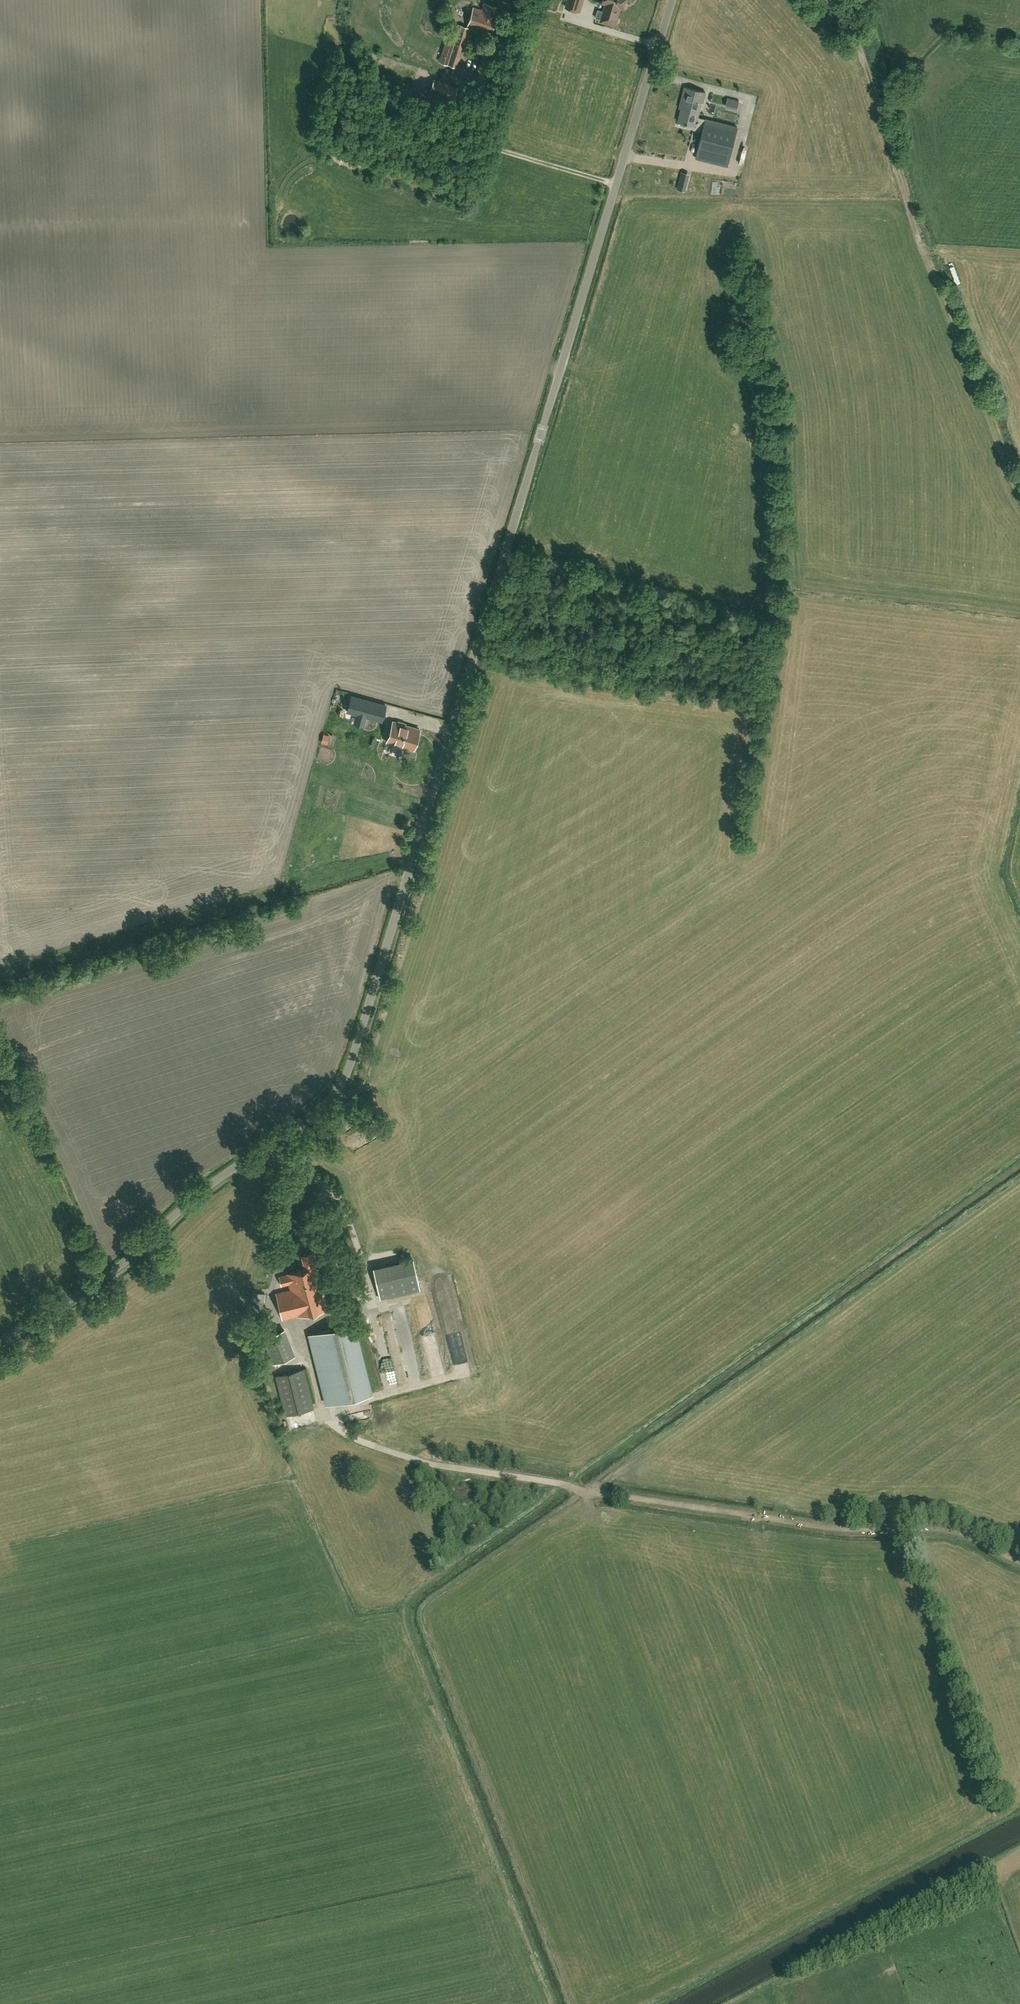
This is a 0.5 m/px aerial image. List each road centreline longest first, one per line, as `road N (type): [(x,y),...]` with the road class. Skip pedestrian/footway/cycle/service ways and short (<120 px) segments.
road 1 (unclassified): [(0,1341),(114,1268),(200,1191),(328,1099),(346,1070),(672,0)]
road 2 (track): [(825,0),(872,72),(929,247),(1019,474)]

